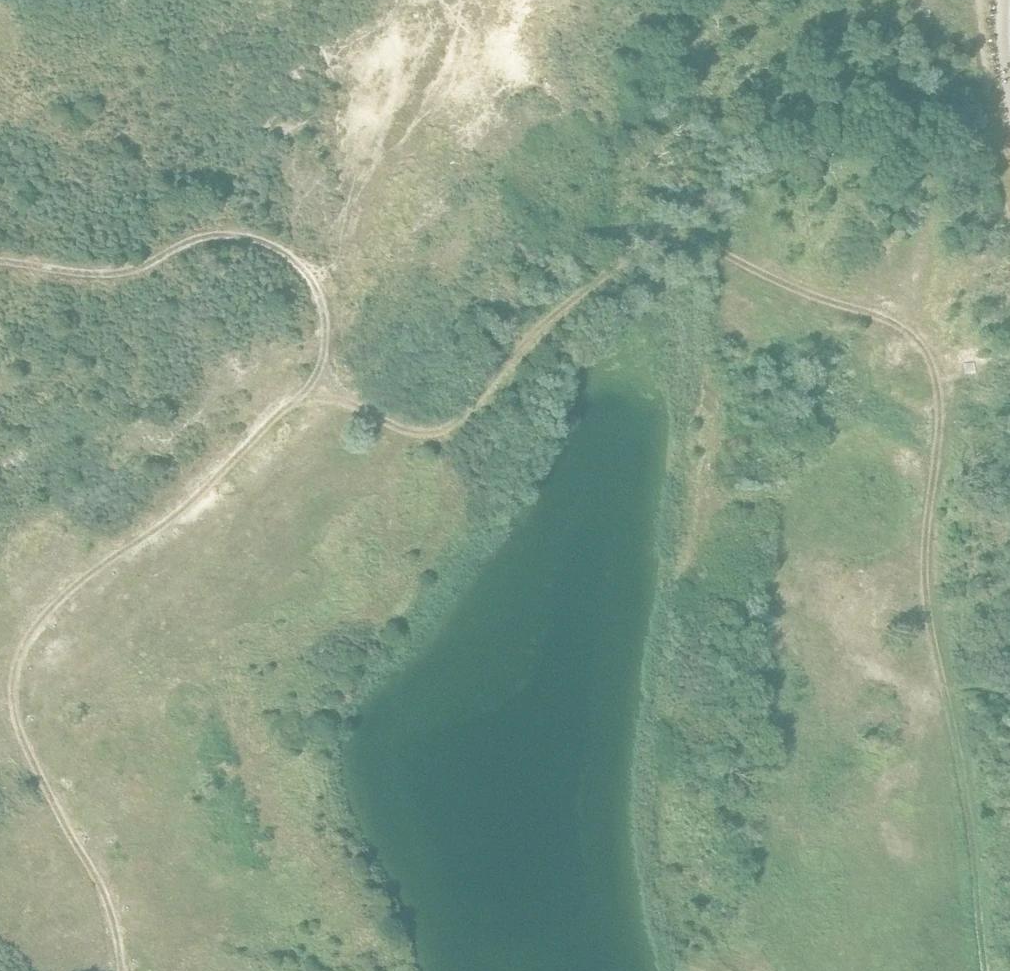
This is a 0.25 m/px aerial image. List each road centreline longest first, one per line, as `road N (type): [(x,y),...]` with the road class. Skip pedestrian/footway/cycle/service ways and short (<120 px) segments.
road 1 (track): [(987,970),(959,758),(928,666),(916,557),(950,404),(932,357),(906,327),(665,243),(605,275),(465,414),(424,423),(316,385),(238,455)]
road 2 (track): [(121,970),(104,893),(15,717),(17,663),(69,592),(179,513),(238,455)]
road 3 (track): [(0,263),(123,273),(212,233),(253,236),(284,250),(316,290),(328,347),(316,385)]
road 4 (track): [(316,290),(374,166),(445,77),(469,0)]
road 5 (track): [(906,327),(925,207)]

